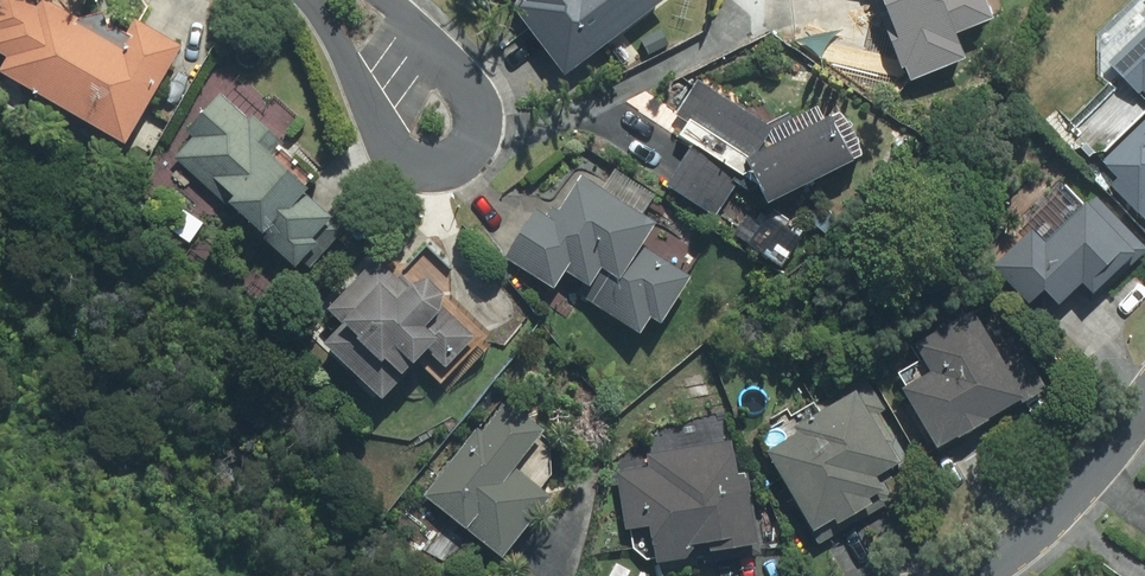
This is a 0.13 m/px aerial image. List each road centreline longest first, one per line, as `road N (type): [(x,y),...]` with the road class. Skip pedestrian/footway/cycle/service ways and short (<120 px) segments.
road 1 (residential): [(385,0),(461,76),(479,107),(474,138),(452,157),(417,157),(390,139),(313,0)]
road 2 (residential): [(968,575),(1036,531),(1144,398)]

